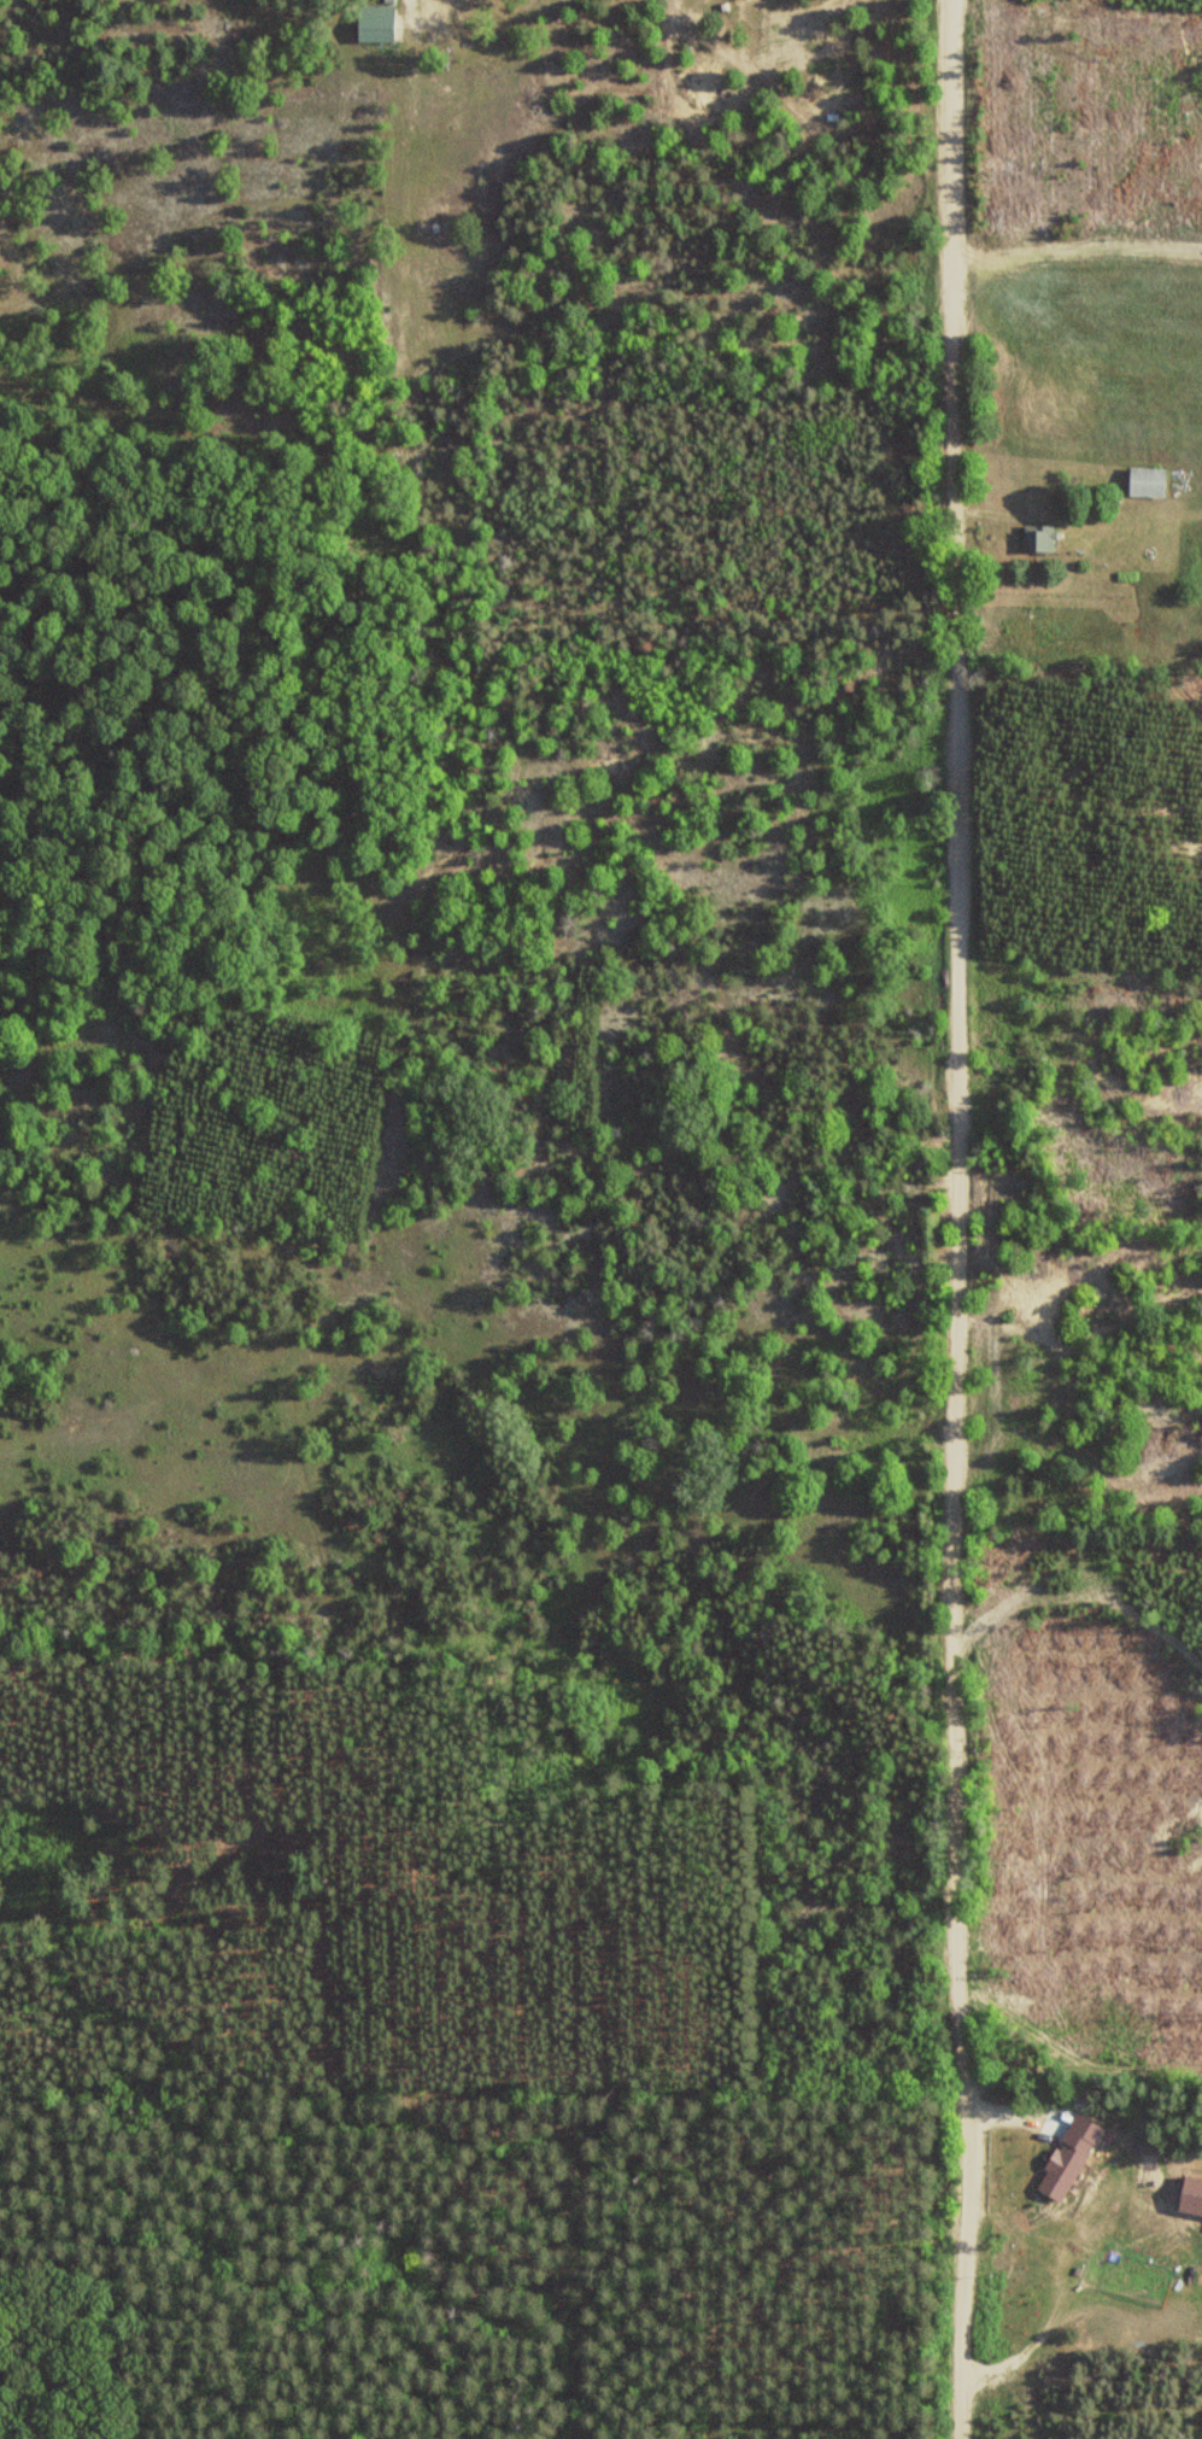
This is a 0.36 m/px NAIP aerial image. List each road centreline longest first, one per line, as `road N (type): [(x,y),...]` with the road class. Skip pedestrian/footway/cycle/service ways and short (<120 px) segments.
road 1 (residential): [(963,2438),(945,0)]

